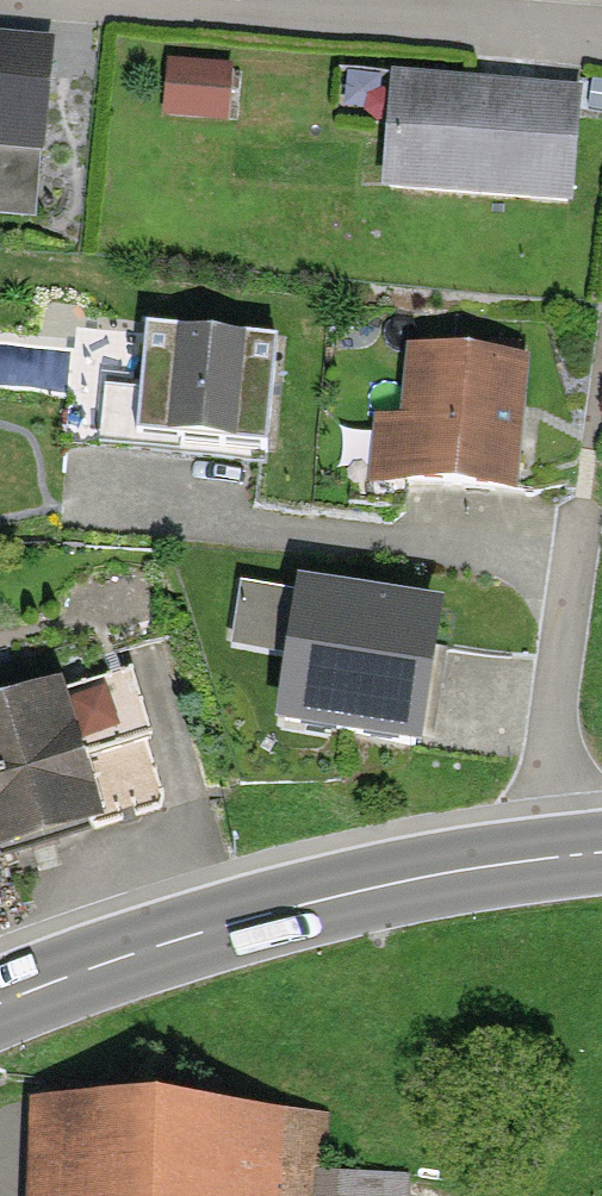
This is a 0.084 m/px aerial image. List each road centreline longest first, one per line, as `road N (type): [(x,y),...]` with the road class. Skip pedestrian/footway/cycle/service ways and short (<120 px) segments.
road 1 (residential): [(549,856),(546,807),(566,594),(491,551),(122,506)]
road 2 (secondary): [(549,856),(370,888),(188,937),(0,1003)]
road 3 (residential): [(67,0),(601,38)]

